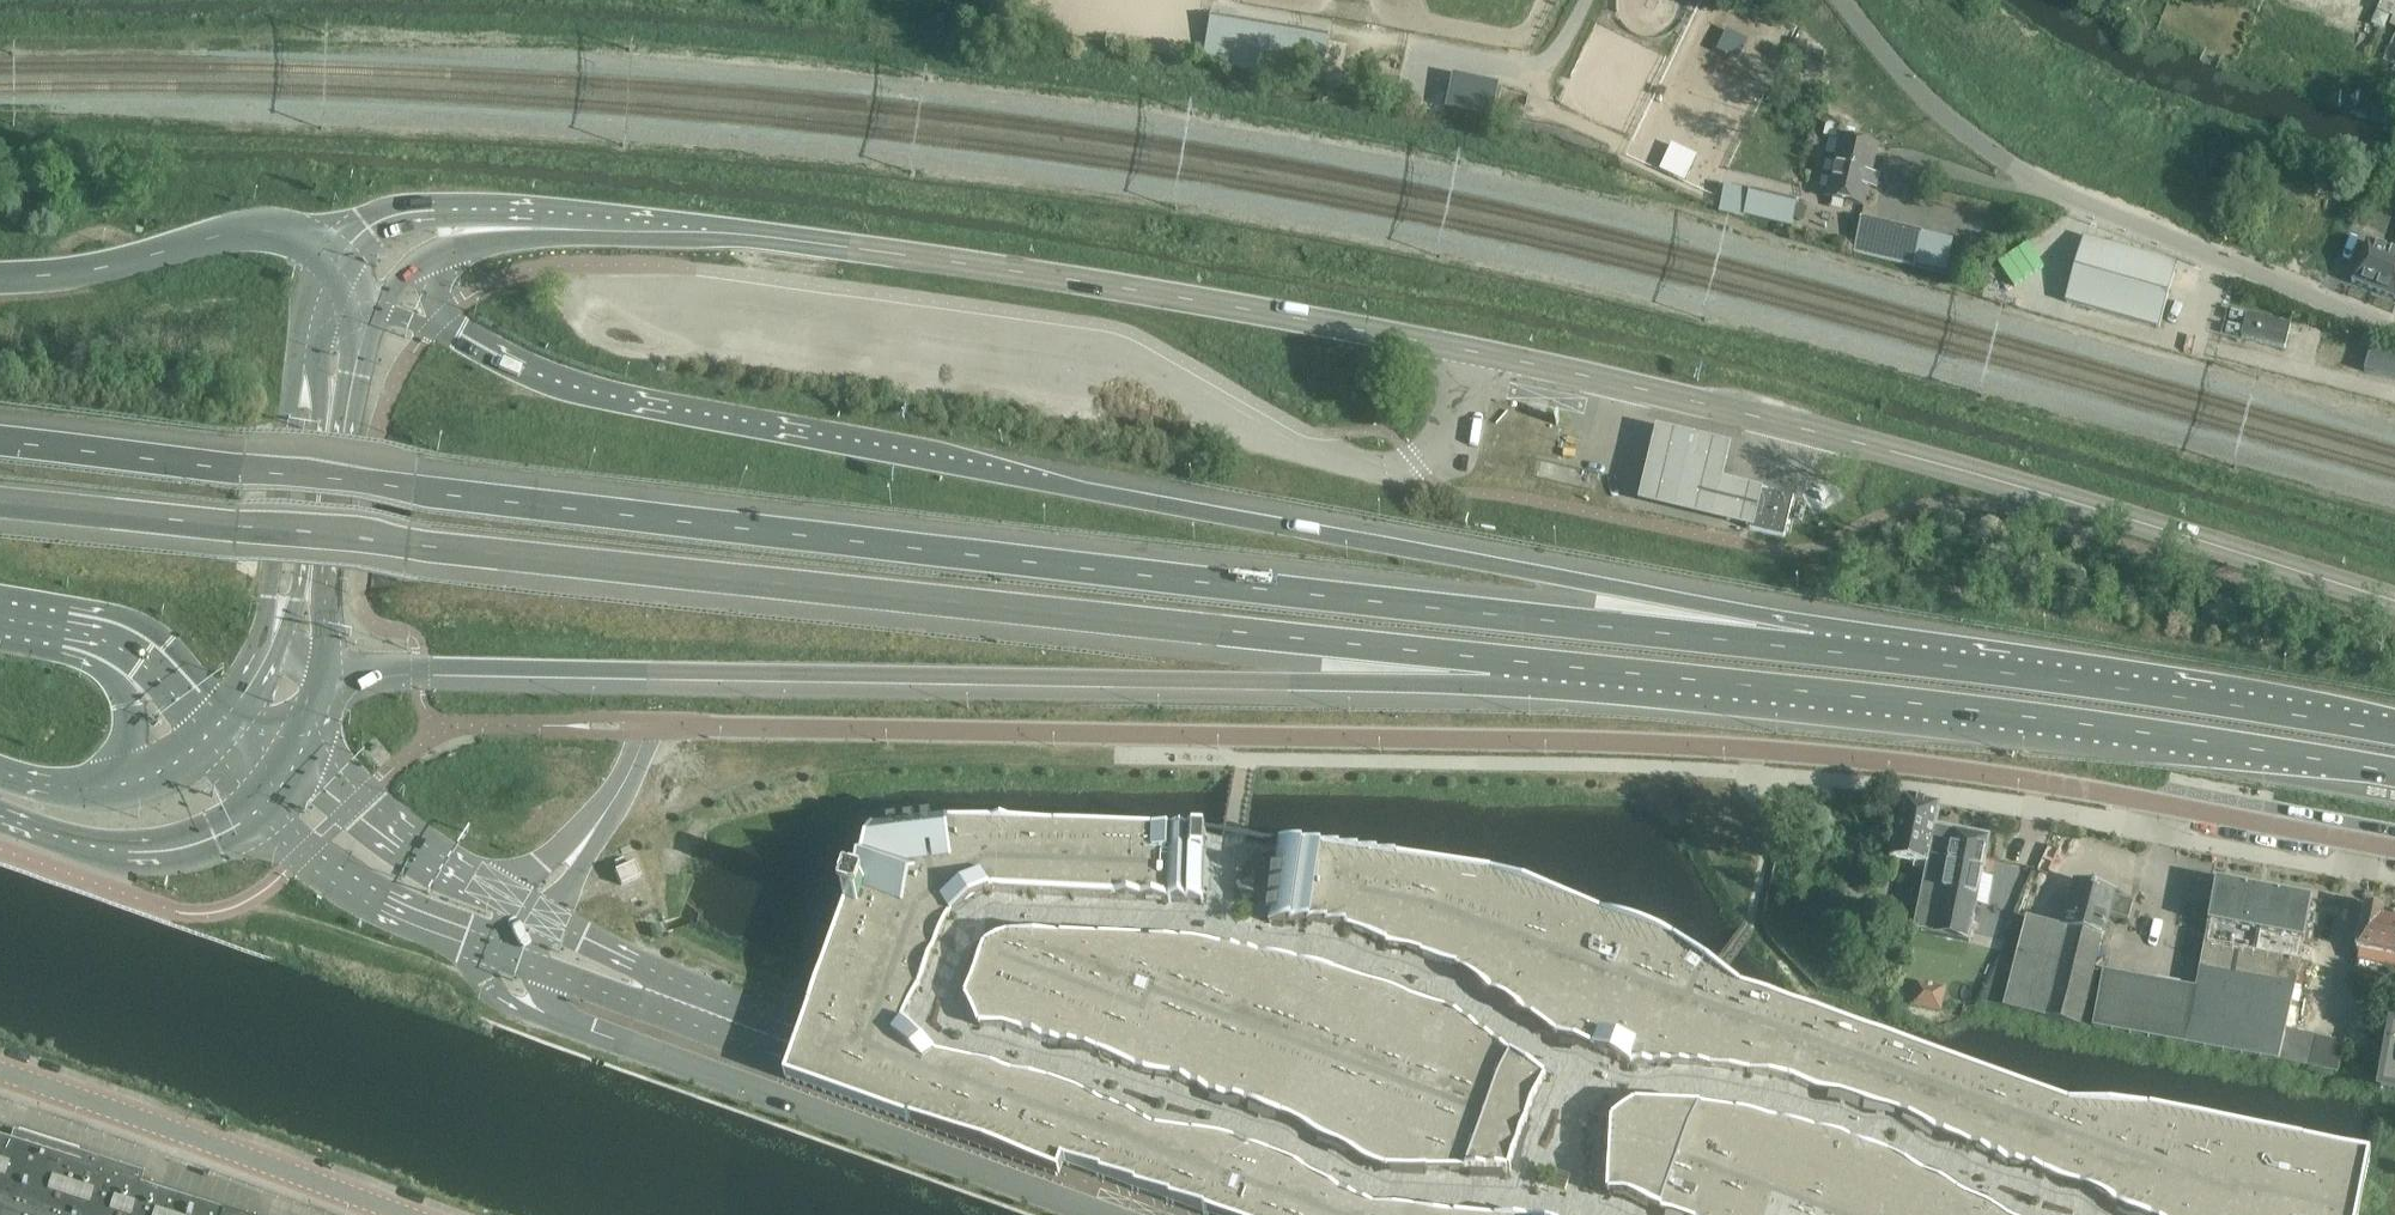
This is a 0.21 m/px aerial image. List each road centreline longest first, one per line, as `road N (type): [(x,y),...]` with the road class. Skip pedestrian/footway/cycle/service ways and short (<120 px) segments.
road 1 (motorway): [(1812,649),(0,439)]
road 2 (residential): [(2394,846),(1947,767),(1750,747),(652,725)]
road 3 (motorway): [(1812,649),(1599,584),(612,404),(519,375),(455,340)]
road 4 (tertiary): [(1866,445),(1480,354),(1129,289),(778,238),(569,229)]
road 5 (primary): [(326,667),(1323,682),(1491,659)]
road 6 (motorway): [(0,502),(1002,608)]
road 7 (primary): [(1491,659),(1819,692),(2394,773)]
road 8 (unclassified): [(2394,332),(2075,201),(2001,160),(1905,77),(1839,0)]
road 9 (motorway): [(2394,732),(1812,649)]
road 10 (tertiary): [(1866,445),(2394,603)]
road 11 (primary): [(1002,608),(1491,659)]
road 12 (unclassified): [(393,1214),(0,1075)]
road 13 (motorway): [(334,262),(295,235),(240,231),(108,266),(0,277)]
road 14 (secondary): [(306,342),(292,367),(264,622),(268,652)]
road 15 (unclassified): [(257,809),(298,858),(335,882),(381,910),(489,952)]
road 16 (secondary): [(0,815),(108,849),(154,851),(214,836),(257,809)]
road 17 (unclassified): [(509,898),(408,832),(304,742)]
road 18 (tertiary): [(569,229),(451,209),(409,212),(368,227),(334,262)]
road 19 (secondary): [(318,568),(337,415)]
road 20 (motorway): [(118,647),(129,723),(104,786)]
road 21 (unclassified): [(652,725),(578,847)]
road 22 (motorway): [(118,647),(161,681),(205,735)]
road 23 (motorway): [(0,617),(118,647)]
road 24 (tertiary): [(449,249),(569,229)]

